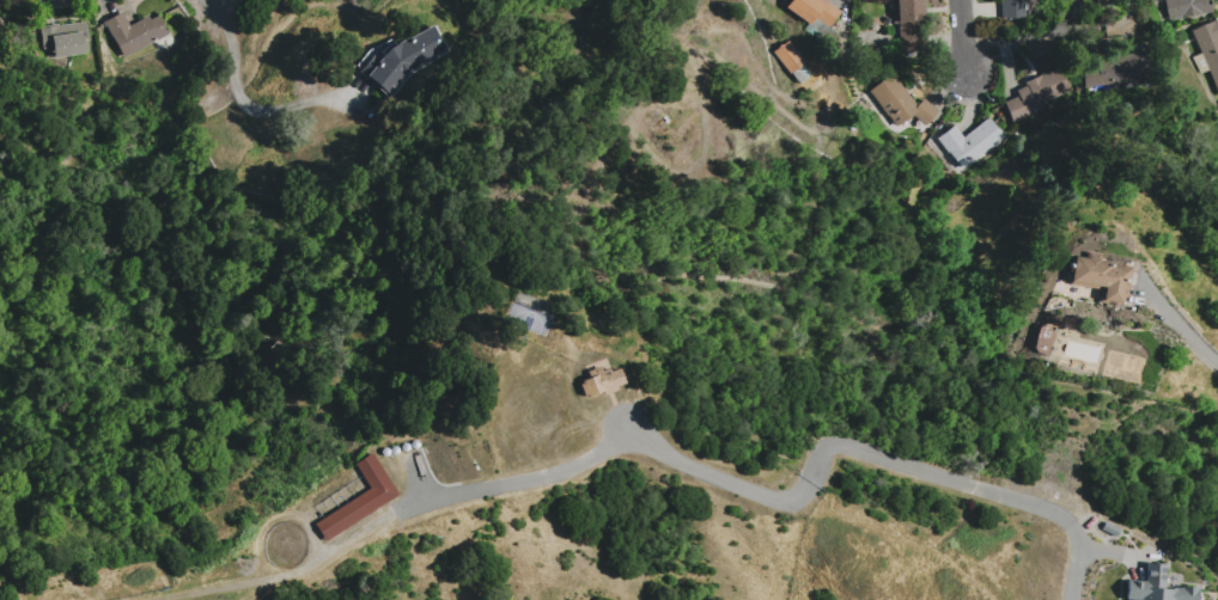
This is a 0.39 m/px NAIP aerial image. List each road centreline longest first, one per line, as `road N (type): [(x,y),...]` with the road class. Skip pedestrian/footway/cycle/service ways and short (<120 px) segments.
road 1 (residential): [(1068,599),(1078,538),(1047,510),(832,443),(800,492),(786,502),(762,498),(650,445),(622,440),(548,475),(412,501),(316,552),(17,599)]

